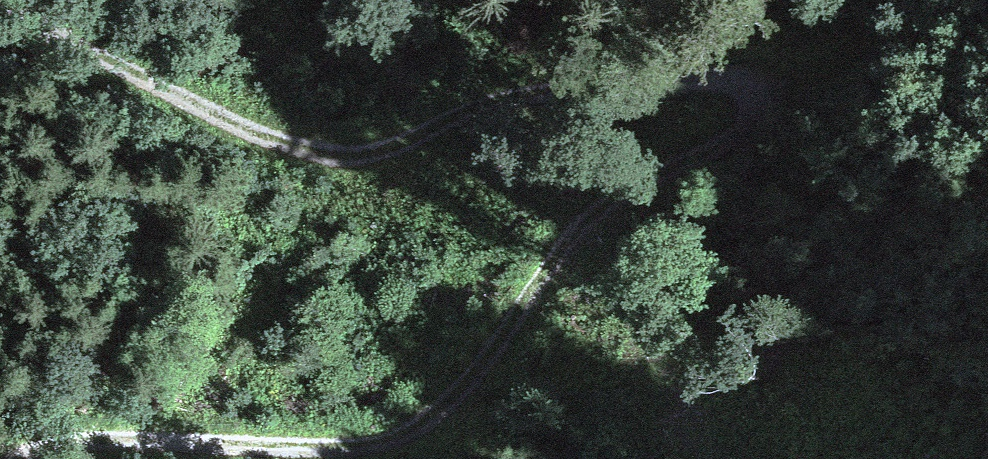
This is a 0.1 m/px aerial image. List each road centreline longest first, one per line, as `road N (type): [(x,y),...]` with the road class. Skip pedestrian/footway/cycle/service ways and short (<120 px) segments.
road 1 (track): [(806,70),(712,144),(580,214),(470,366),(392,423),(162,428),(31,449),(12,458)]
road 2 (track): [(0,15),(132,97),(215,133),(293,154),(371,149),(535,87),(744,91),(806,70)]

